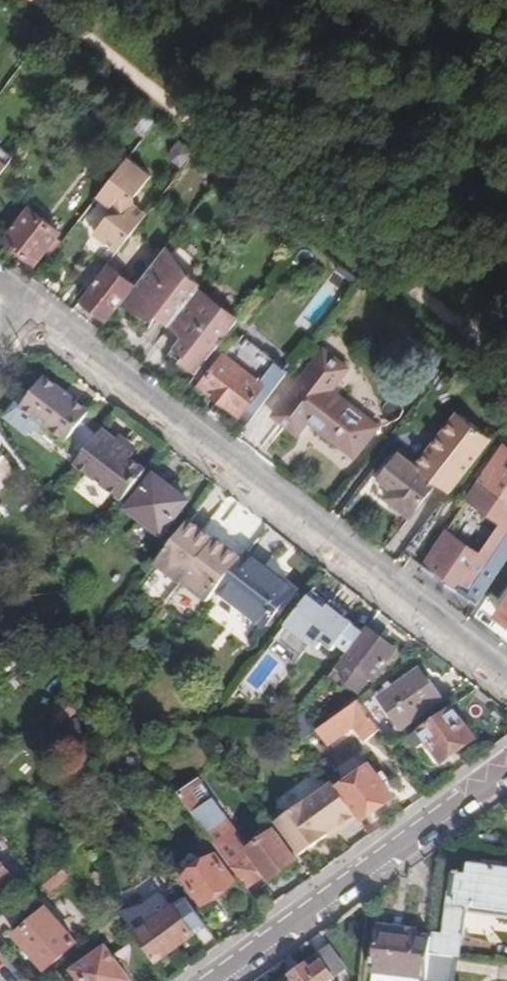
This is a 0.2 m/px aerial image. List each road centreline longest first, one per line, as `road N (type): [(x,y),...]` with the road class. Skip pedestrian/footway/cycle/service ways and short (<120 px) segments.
road 1 (unclassified): [(46,320),(506,683)]
road 2 (tertiary): [(506,763),(207,980)]

